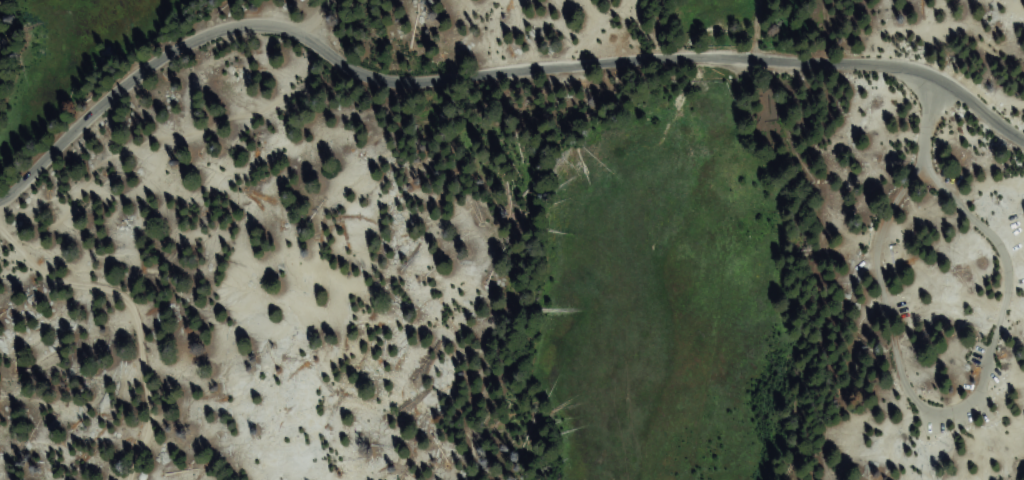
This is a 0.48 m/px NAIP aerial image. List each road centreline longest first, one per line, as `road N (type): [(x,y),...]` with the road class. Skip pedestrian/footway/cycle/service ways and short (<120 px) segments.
road 1 (residential): [(1023,142),(939,79),(873,63),(653,58),(386,77),(301,34),(234,26),(166,53),(0,198)]
road 2 (track): [(924,118),(875,246),(895,374),(926,416),(966,414),(1000,324),(1002,245),(930,167),(924,118)]
road 3 (track): [(10,193),(49,233),(142,226),(160,288),(137,468),(127,479)]

